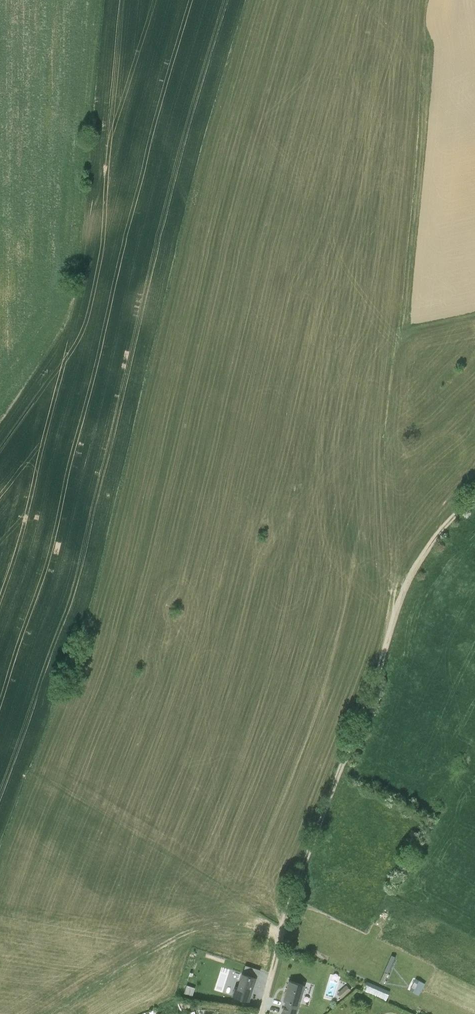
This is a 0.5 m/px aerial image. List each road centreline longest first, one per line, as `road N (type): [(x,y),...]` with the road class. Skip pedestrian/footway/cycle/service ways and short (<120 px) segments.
road 1 (track): [(281,926),(365,713),(402,586),(433,538),(474,497)]

